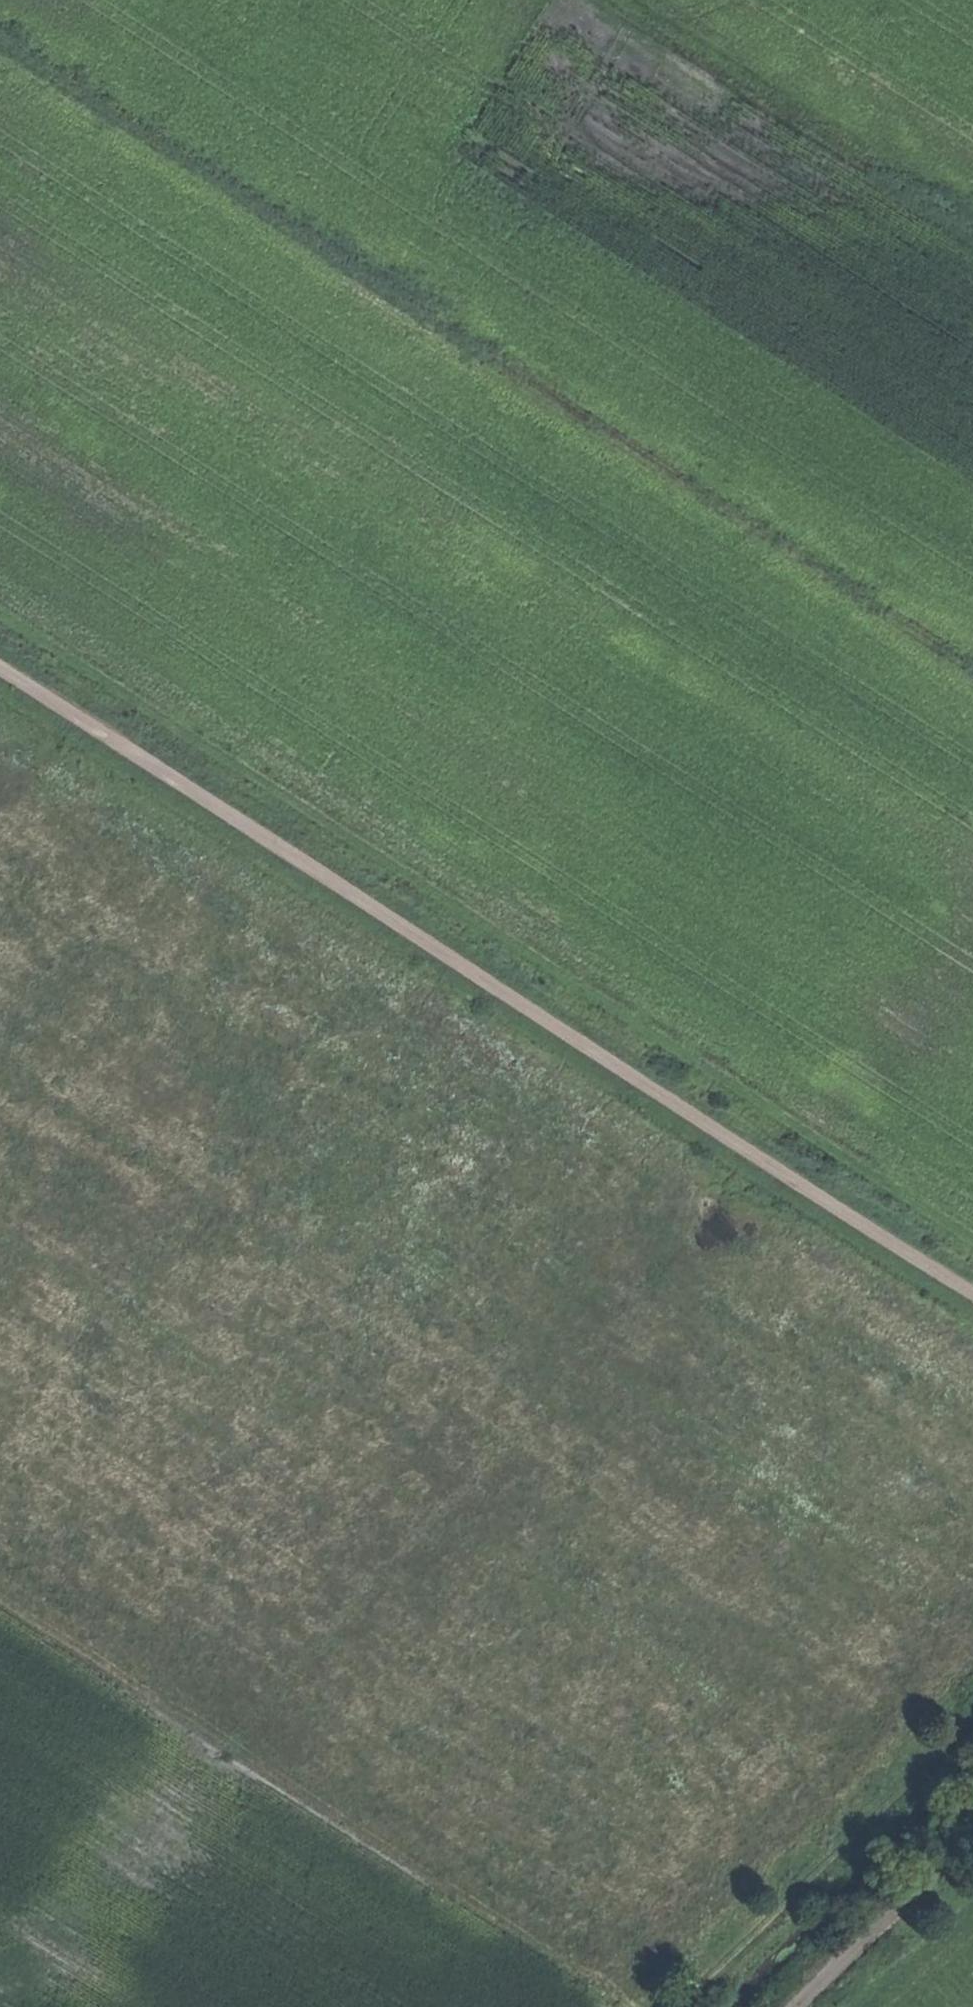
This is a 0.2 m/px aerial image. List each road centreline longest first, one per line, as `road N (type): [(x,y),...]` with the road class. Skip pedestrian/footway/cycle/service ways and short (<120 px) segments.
road 1 (track): [(0,667),(972,1296)]
road 2 (track): [(972,1833),(798,2006)]

